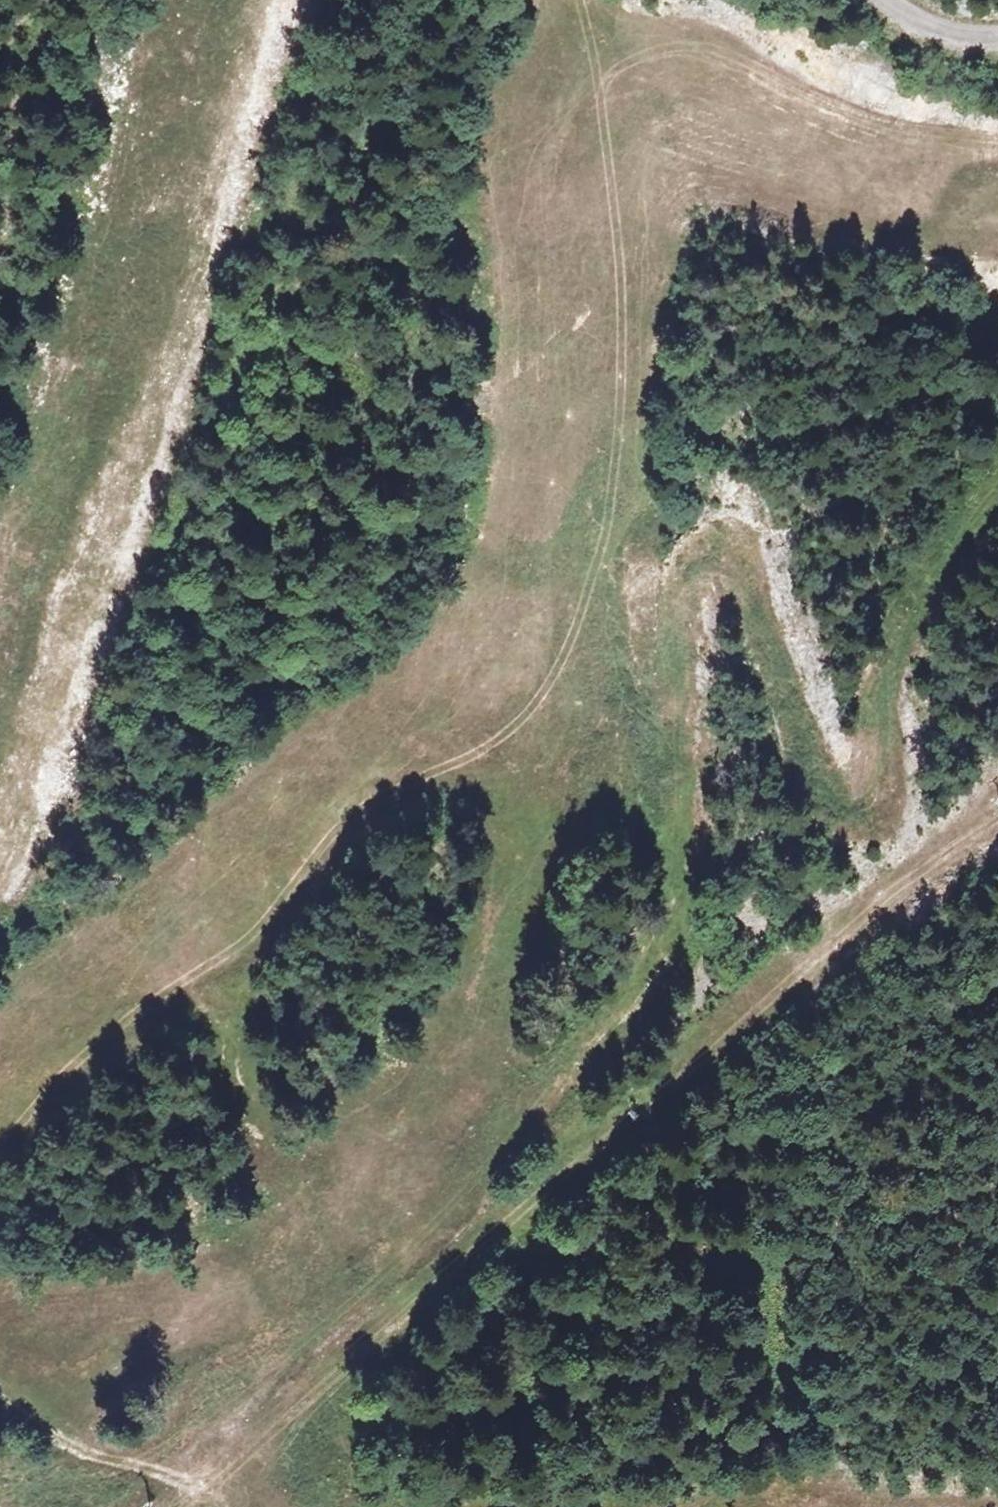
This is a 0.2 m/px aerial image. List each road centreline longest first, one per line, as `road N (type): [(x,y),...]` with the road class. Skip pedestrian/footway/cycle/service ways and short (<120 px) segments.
road 1 (track): [(0,1395),(94,1456),(174,1478),(217,1506)]
road 2 (unclassified): [(880,0),(921,29),(997,45)]

